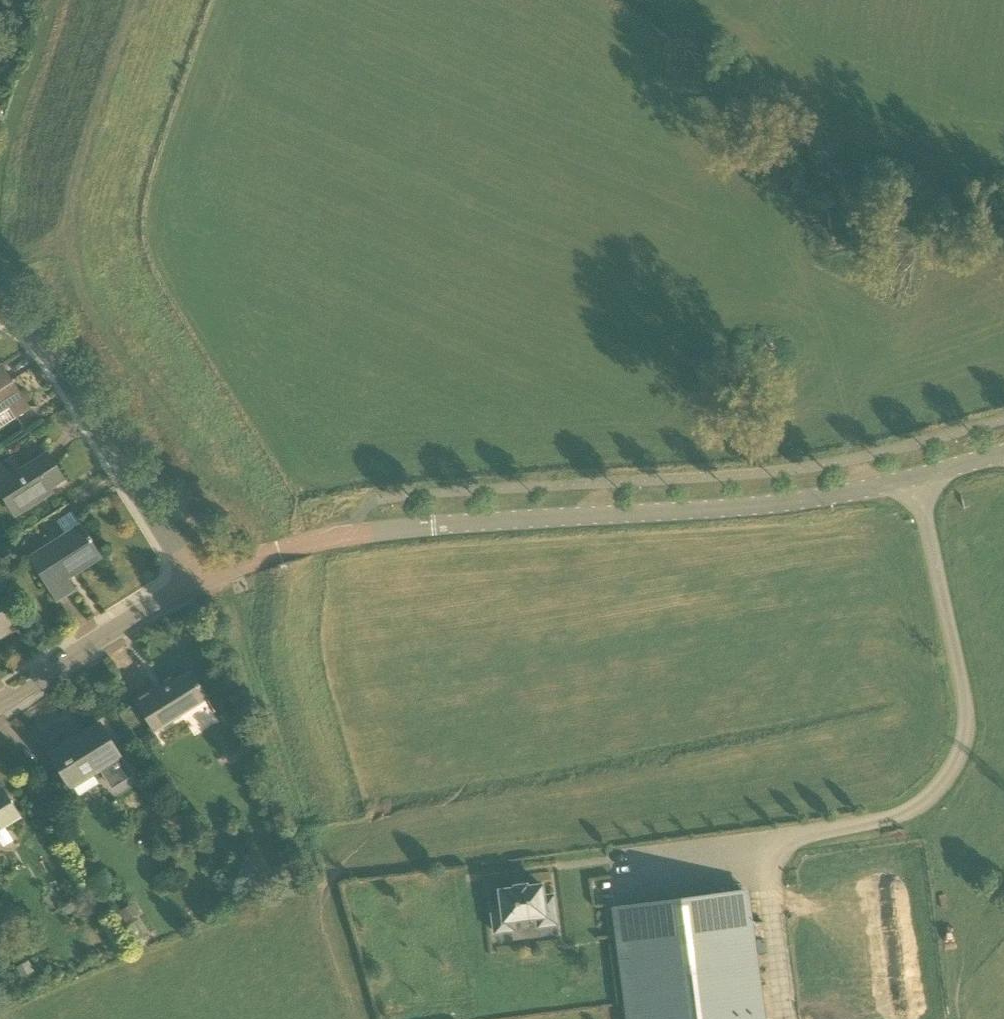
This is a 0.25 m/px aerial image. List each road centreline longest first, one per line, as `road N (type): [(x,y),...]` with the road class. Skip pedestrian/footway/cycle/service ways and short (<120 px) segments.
road 1 (tertiary): [(205,576),(378,530),(757,507),(846,494),(1003,451)]
road 2 (residential): [(205,576),(83,388),(30,327),(0,309)]
road 3 (track): [(313,861),(205,576)]
road 4 (tertiary): [(0,703),(205,576)]

